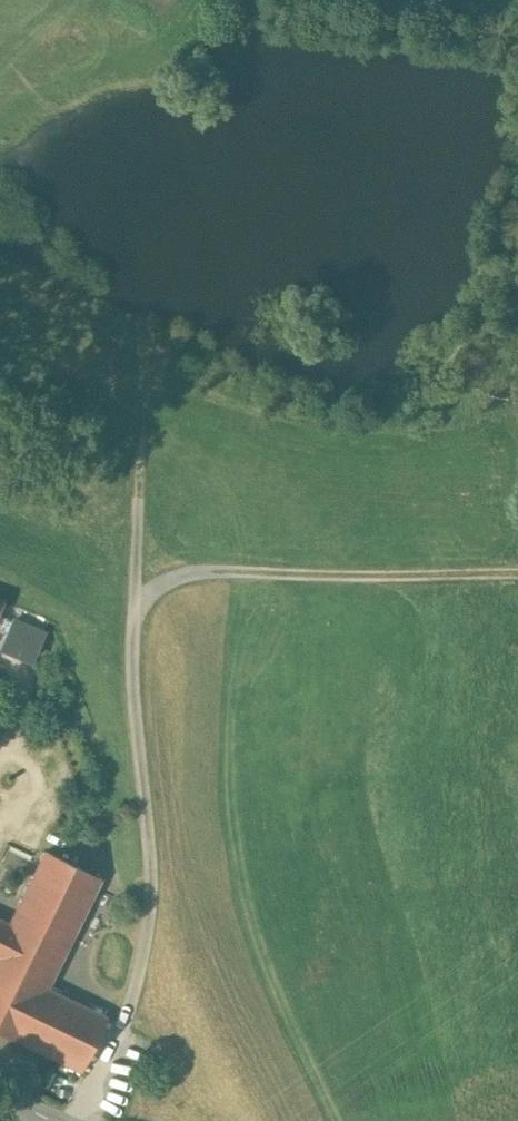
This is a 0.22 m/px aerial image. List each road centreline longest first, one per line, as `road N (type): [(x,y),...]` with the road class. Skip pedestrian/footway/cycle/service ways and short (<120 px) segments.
road 1 (track): [(517,574),(219,576),(174,586),(152,601),(135,663),(155,901)]

